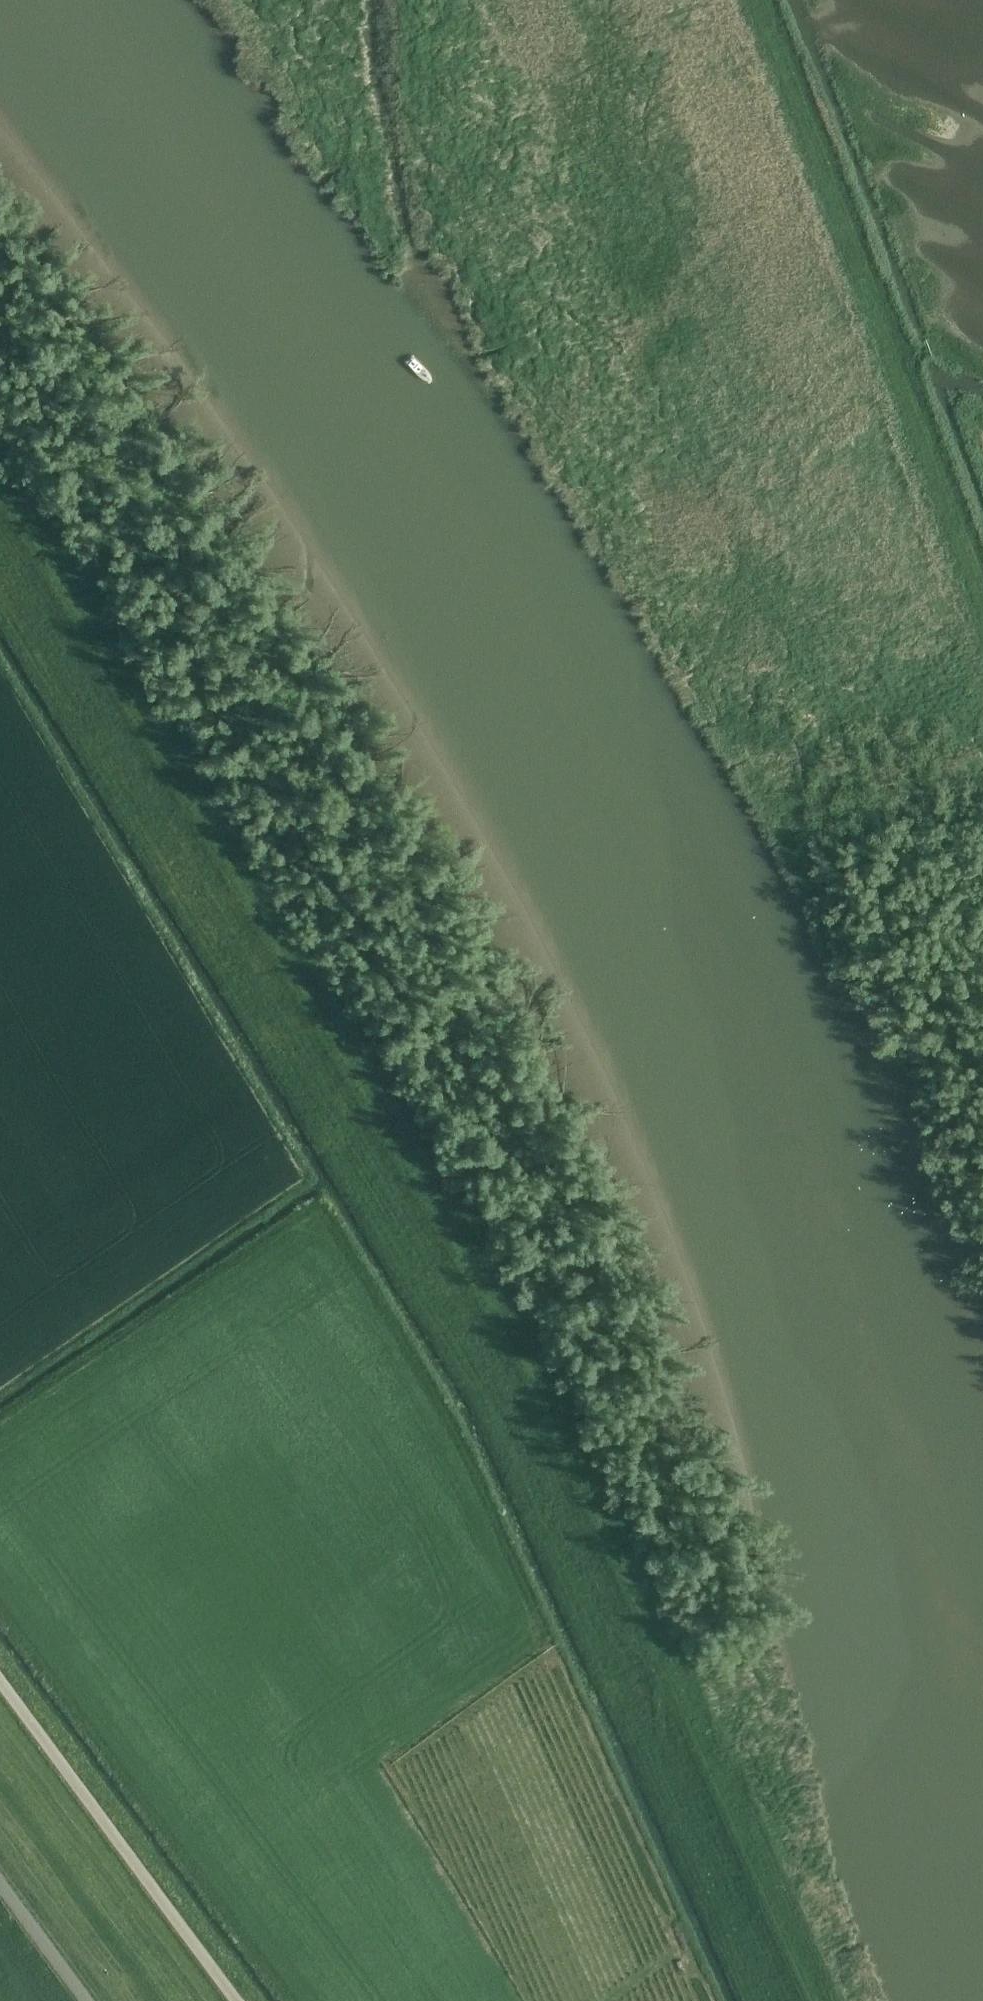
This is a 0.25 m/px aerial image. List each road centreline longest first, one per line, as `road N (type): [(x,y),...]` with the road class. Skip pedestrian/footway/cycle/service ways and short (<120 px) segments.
road 1 (track): [(767,0),(982,565)]
road 2 (unclassified): [(237,2000),(0,1683)]

